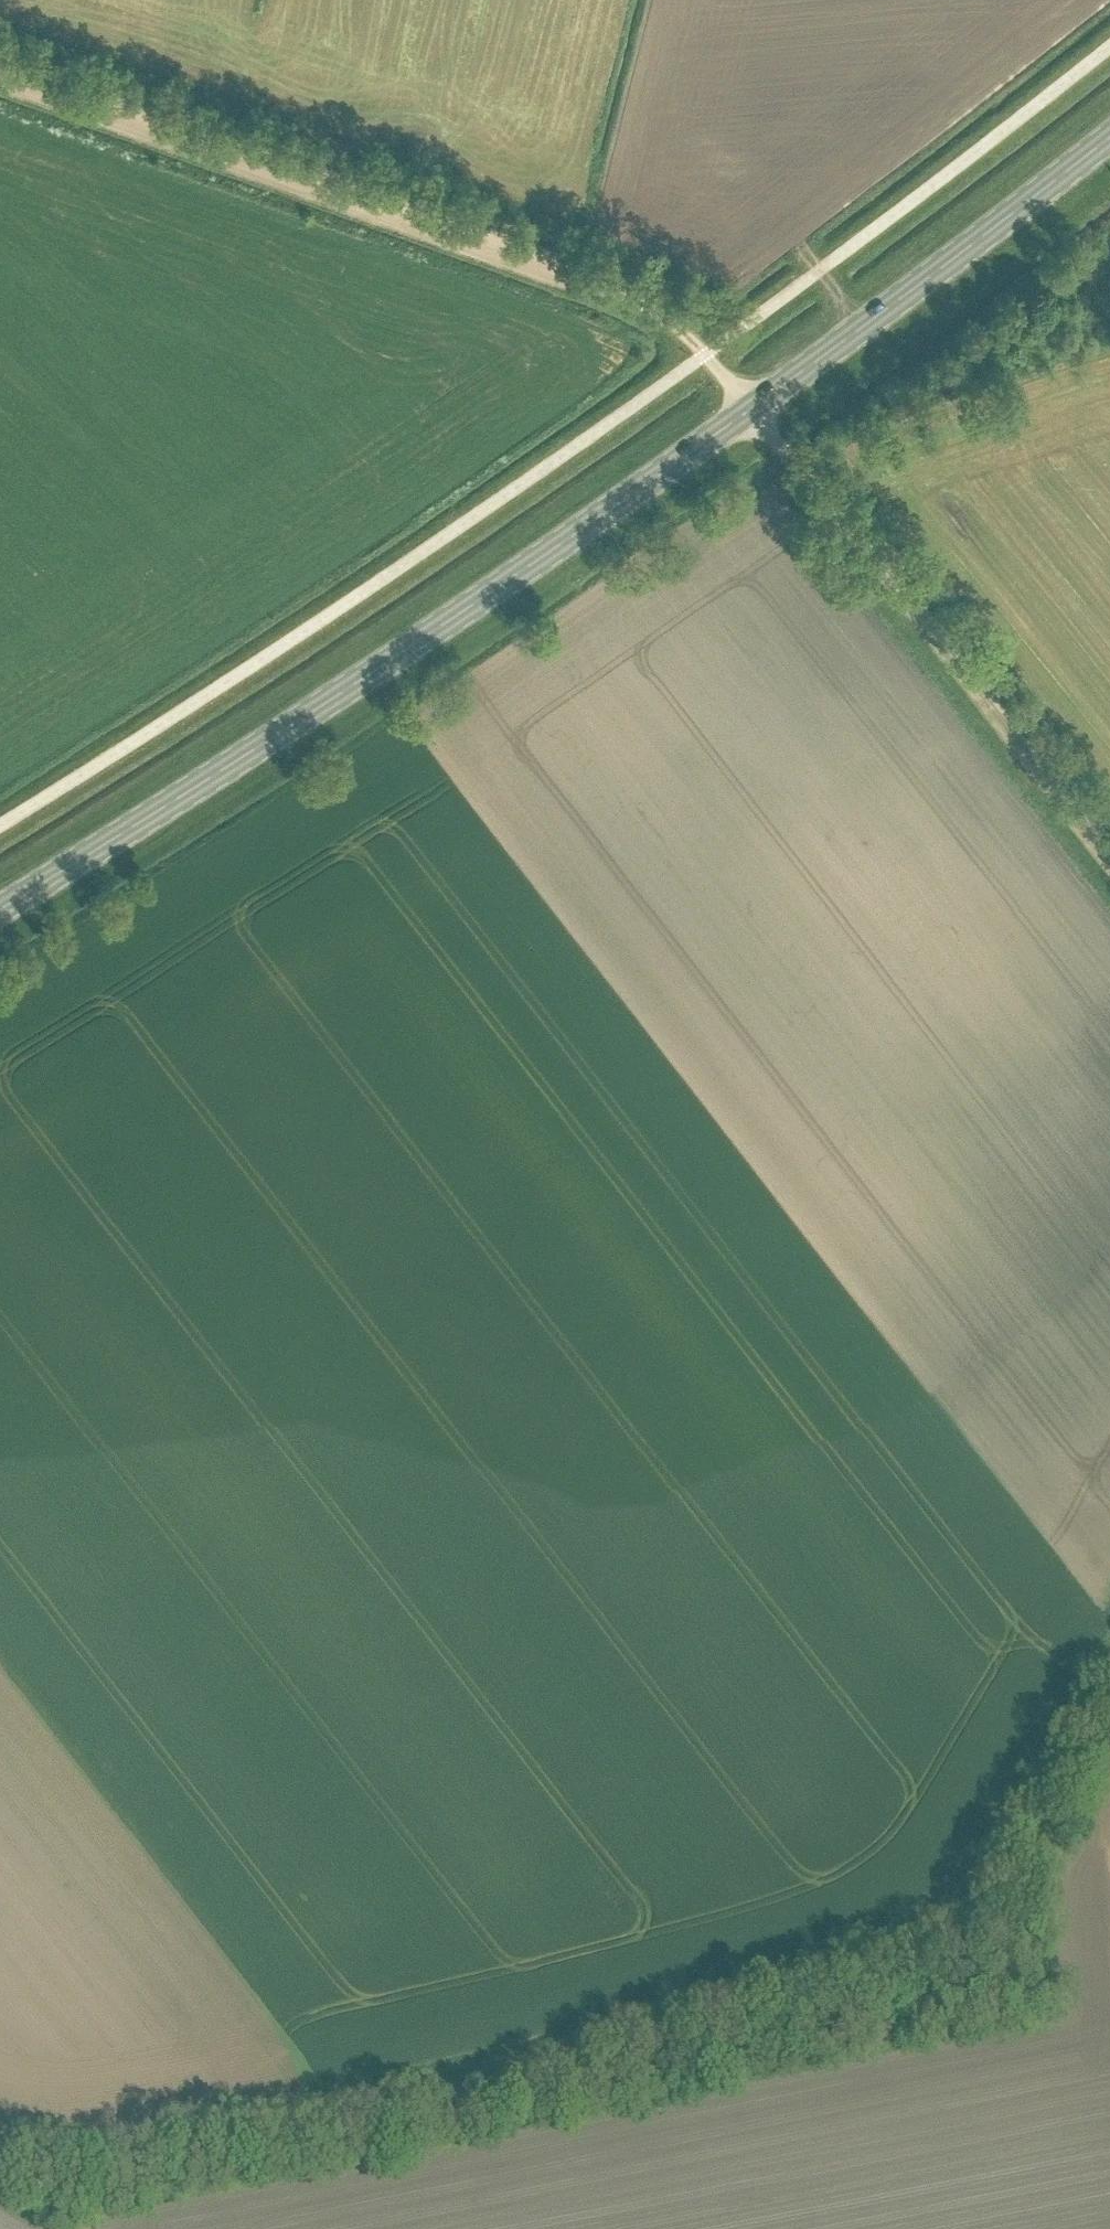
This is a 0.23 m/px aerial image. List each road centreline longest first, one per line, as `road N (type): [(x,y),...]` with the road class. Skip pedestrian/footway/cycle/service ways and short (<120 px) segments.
road 1 (primary): [(0,905),(622,499),(900,298),(1109,132)]
road 2 (track): [(0,2139),(28,2149),(403,2099),(876,1976),(946,1945),(1109,1645)]
road 3 (track): [(705,352),(617,291),(0,71)]
road 4 (track): [(705,352),(1109,862)]

